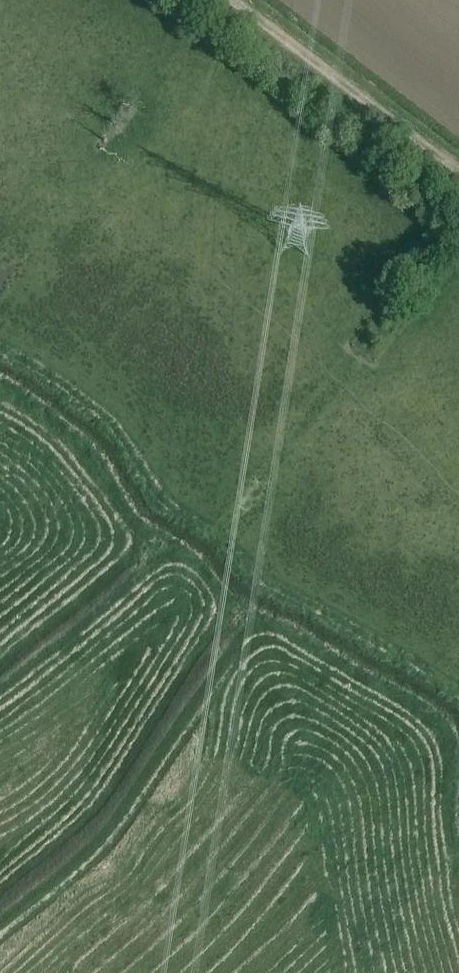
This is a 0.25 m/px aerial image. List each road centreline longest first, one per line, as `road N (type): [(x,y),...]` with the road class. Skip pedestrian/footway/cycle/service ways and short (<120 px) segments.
road 1 (track): [(227,0),(458,179)]

